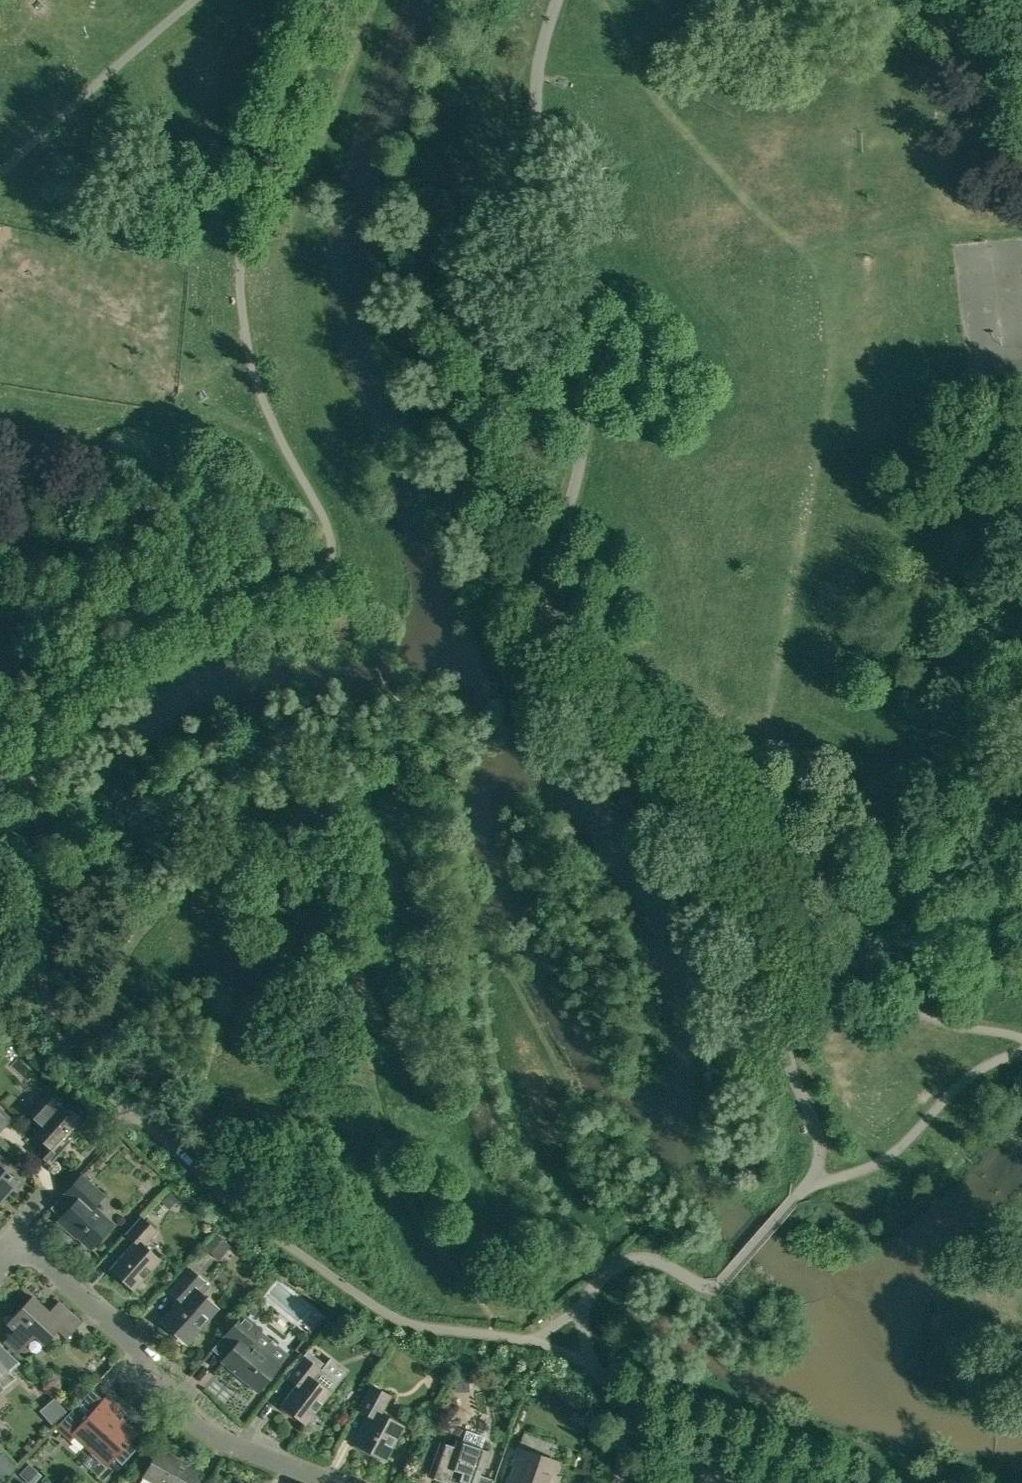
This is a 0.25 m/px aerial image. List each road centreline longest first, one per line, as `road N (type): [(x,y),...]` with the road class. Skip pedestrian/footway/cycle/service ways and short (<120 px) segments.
road 1 (residential): [(332,1482),(204,1431),(144,1377),(135,1345),(29,1249)]

